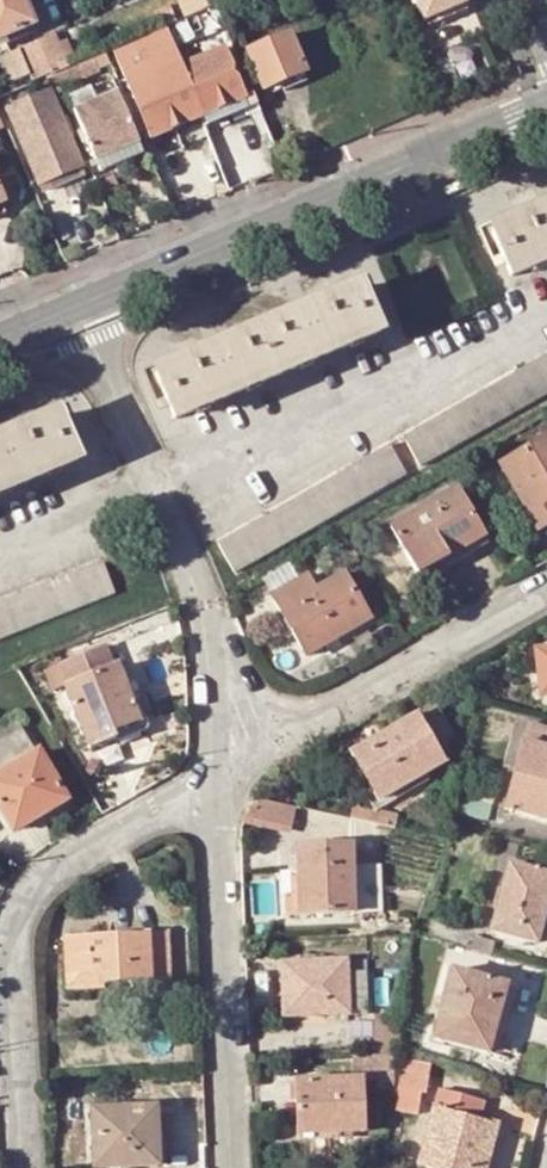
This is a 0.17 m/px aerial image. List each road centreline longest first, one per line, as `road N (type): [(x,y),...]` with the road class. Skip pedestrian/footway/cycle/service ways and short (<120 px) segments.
road 1 (secondary): [(546,100),(78,305)]
road 2 (residential): [(216,775),(57,866),(30,891),(11,934),(24,1167)]
road 3 (residential): [(231,1167),(216,775)]
road 4 (residential): [(546,590),(216,775)]
road 5 (residential): [(200,593),(78,305)]
road 6 (residential): [(216,775),(204,620)]

